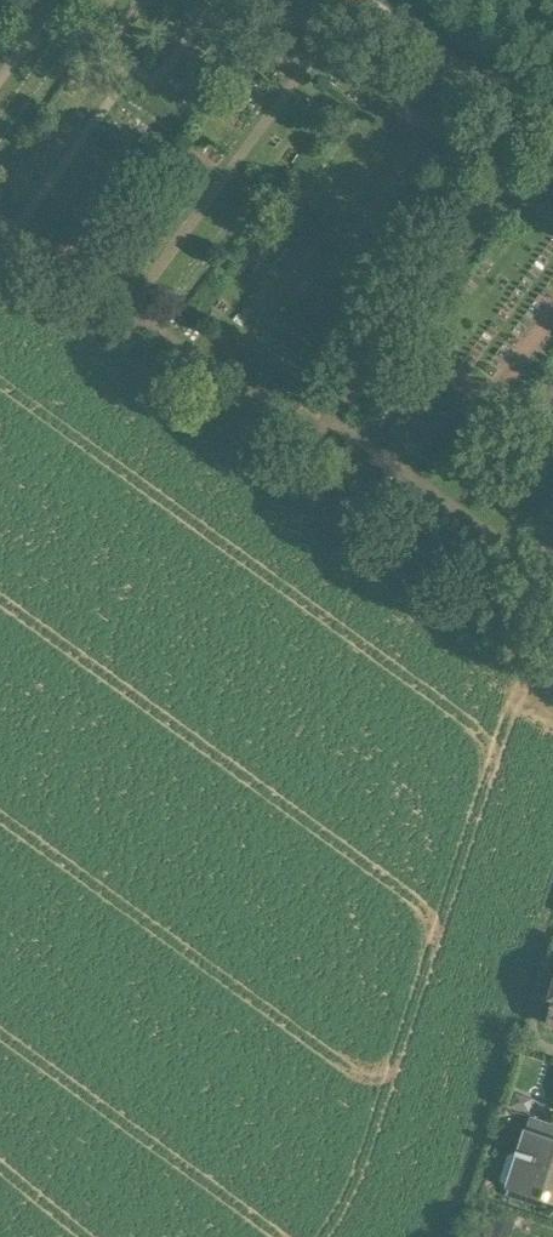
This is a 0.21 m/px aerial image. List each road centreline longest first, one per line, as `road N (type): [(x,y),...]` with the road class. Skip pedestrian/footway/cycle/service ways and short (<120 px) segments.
road 1 (track): [(552,904),(441,1236)]
road 2 (residential): [(552,143),(349,0)]

